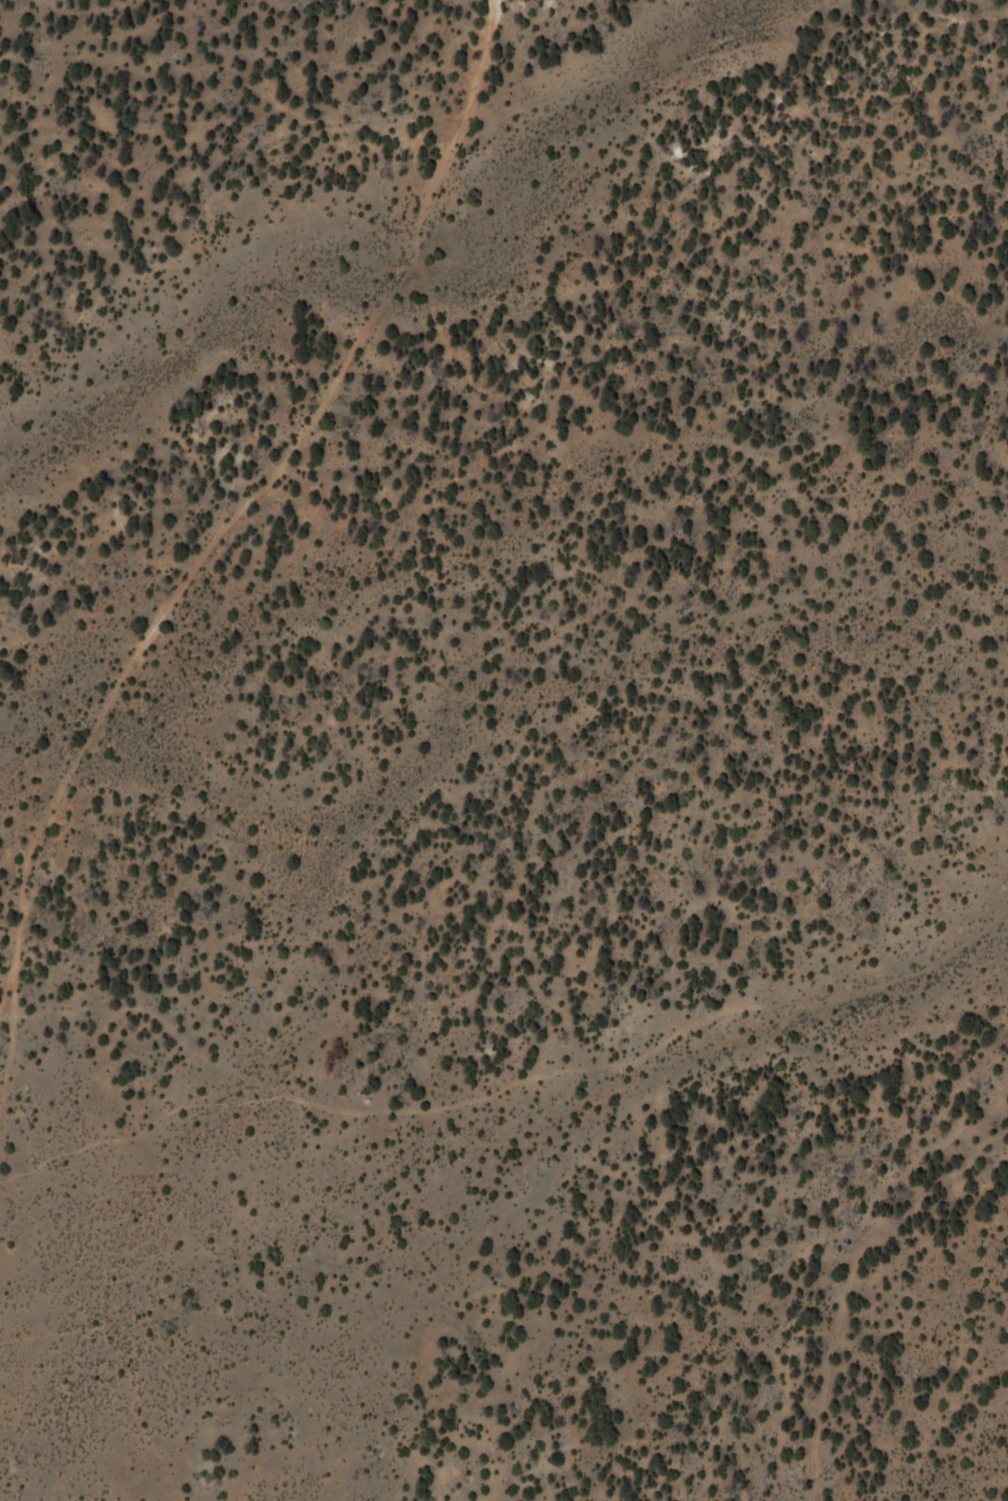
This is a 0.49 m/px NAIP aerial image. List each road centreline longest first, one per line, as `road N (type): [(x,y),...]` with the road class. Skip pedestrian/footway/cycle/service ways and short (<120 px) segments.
road 1 (track): [(850,0),(458,133),(394,292),(280,466),(245,500),(141,641),(32,837),(0,1071)]
road 2 (track): [(12,1014),(141,1009),(234,1073),(303,1102),(344,1111),(434,1108),(490,1097),(554,1070),(638,1058),(732,1010),(844,1000),(912,972),(1007,906)]
road 3 (track): [(458,133),(500,0)]

